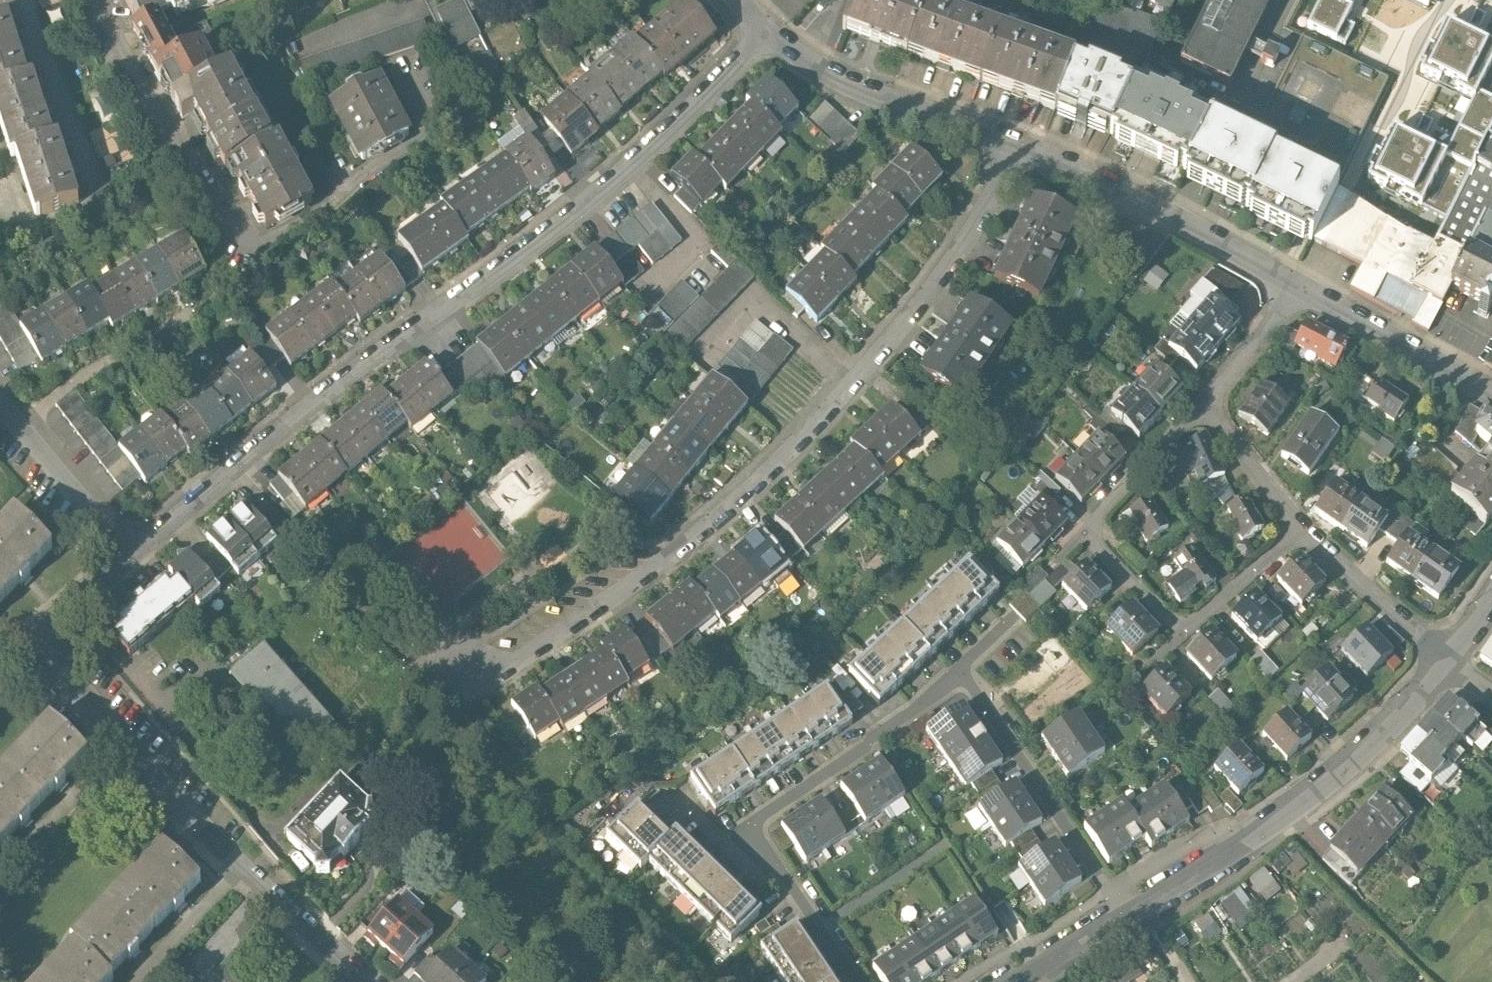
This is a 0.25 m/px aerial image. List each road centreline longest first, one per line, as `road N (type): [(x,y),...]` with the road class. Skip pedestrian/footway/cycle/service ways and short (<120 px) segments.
road 1 (residential): [(126,553),(545,235),(634,162),(765,31)]
road 2 (residential): [(1021,147),(940,278),(810,437),(696,545),(548,647),(460,681)]
road 3 (residential): [(372,981),(241,862),(60,665),(50,642),(53,620),(126,553)]
road 4 (residential): [(1207,414),(1175,427),(1095,519),(1095,541),(1174,623),(1188,624),(1300,535)]
road 5 (residential): [(1125,917),(1316,799),(1451,662)]
road 6 (residential): [(1021,147),(1294,286)]
road 7 (residential): [(963,674),(1125,917)]
road 8 (residential): [(765,31),(858,90),(1021,147)]
road 9 (residential): [(761,843),(753,827),(768,812),(963,674)]
road 10 (residential): [(1294,286),(1491,393)]
road 11 (residential): [(126,553),(0,400)]
road 12 (residential): [(1451,662),(1300,535)]
road 13 (residential): [(852,981),(761,843)]
road 14 (residential): [(1207,414),(1210,395),(1294,286)]
road 15 (residential): [(1300,535),(1207,414)]
road 16 (residential): [(1021,981),(1125,917)]

